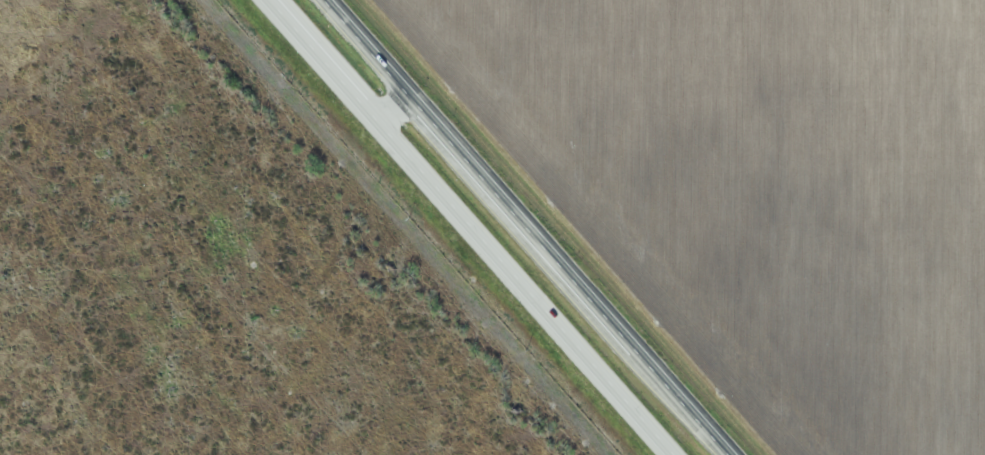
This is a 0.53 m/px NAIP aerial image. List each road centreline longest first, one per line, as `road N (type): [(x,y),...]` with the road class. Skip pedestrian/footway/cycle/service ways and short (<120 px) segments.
road 1 (trunk): [(738,454),(330,0)]
road 2 (trunk): [(267,0),(671,454)]

